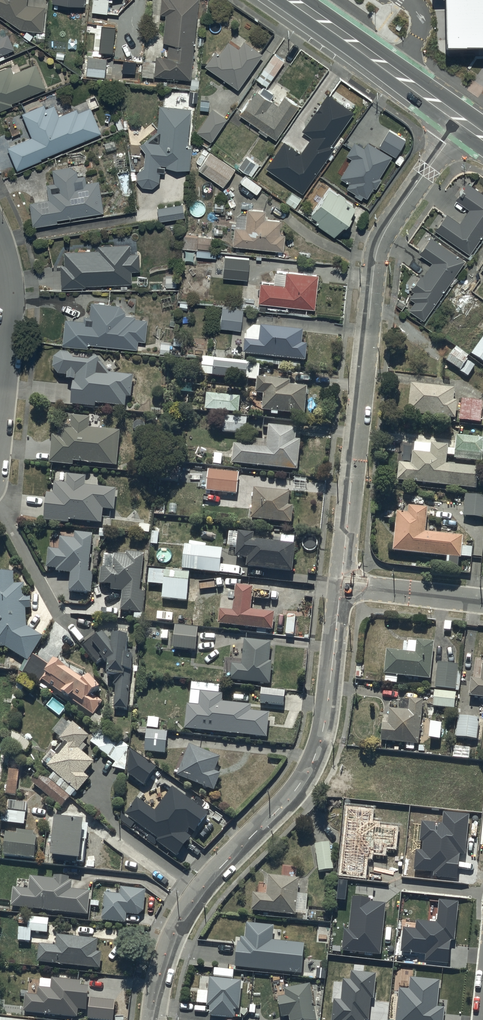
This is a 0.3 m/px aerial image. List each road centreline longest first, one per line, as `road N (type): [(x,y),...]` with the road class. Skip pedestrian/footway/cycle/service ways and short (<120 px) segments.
road 1 (residential): [(341,585),(374,260),(389,224),(462,122)]
road 2 (residential): [(154,1019),(185,912),(310,773),(324,730),(341,585)]
road 3 (tertiary): [(290,0),(462,122)]
road 4 (residential): [(0,254),(9,292),(0,398)]
road 5 (residential): [(341,585),(482,601)]

